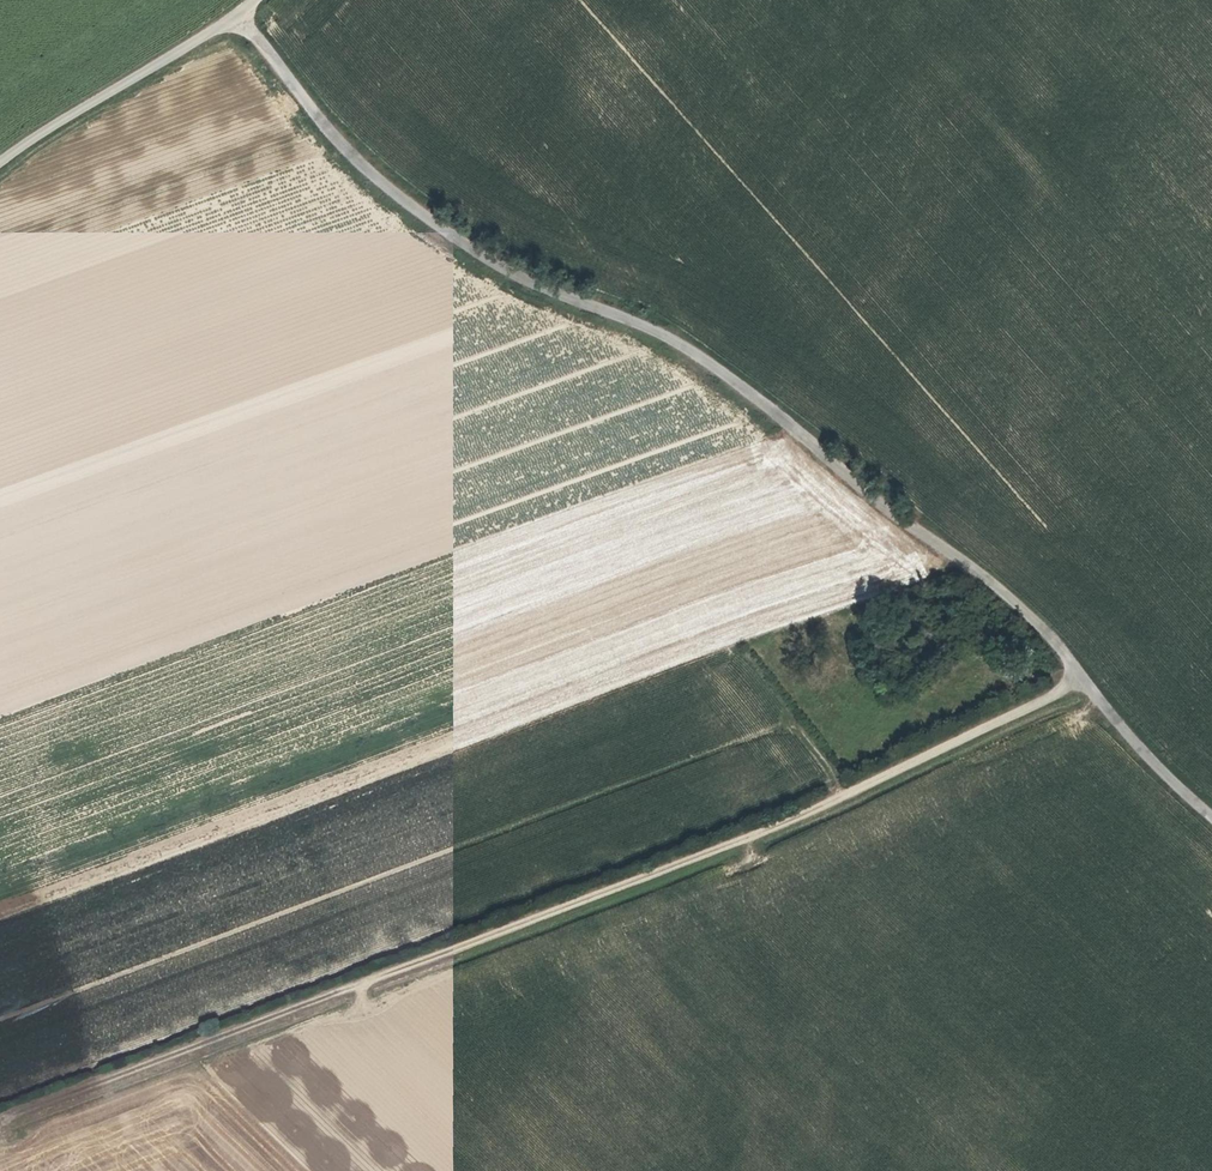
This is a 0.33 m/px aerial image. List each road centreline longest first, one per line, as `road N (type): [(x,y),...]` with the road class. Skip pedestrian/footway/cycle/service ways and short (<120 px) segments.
road 1 (track): [(1211,823),(1134,747),(1051,629),(700,364),(637,326),(534,289),(458,248),(387,190),(241,15)]
road 2 (track): [(1081,680),(792,819),(0,1119)]
road 3 (unclassified): [(0,165),(254,0)]

